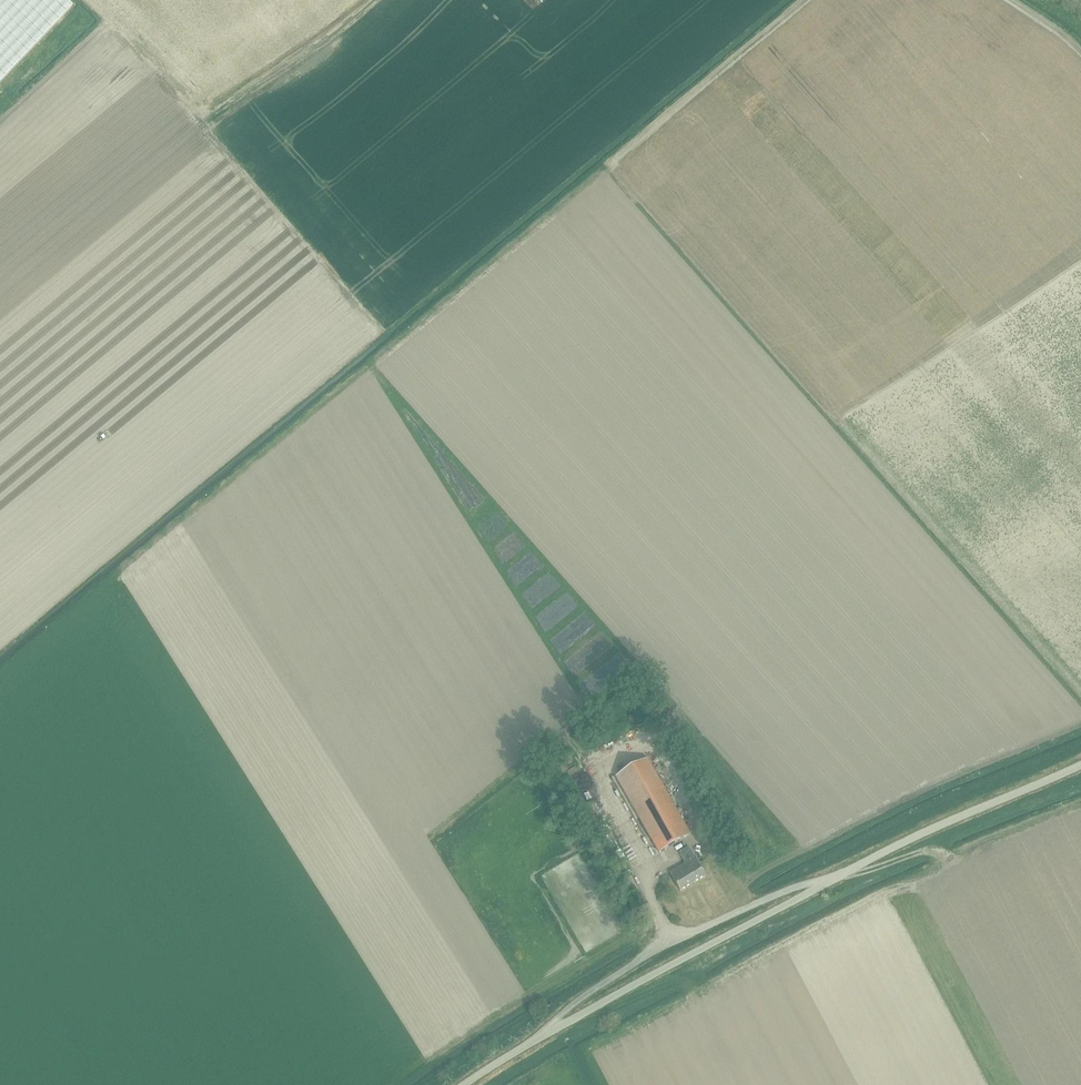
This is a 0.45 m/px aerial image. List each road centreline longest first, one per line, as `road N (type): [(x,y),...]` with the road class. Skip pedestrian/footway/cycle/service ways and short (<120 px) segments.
road 1 (unclassified): [(839,875),(672,939),(567,1008),(554,1026)]
road 2 (unclassified): [(554,1026),(839,875)]
road 3 (unclassified): [(839,875),(1080,765)]
road 4 (track): [(572,1019),(675,982),(699,988)]
road 5 (track): [(839,875),(918,852),(953,865)]

